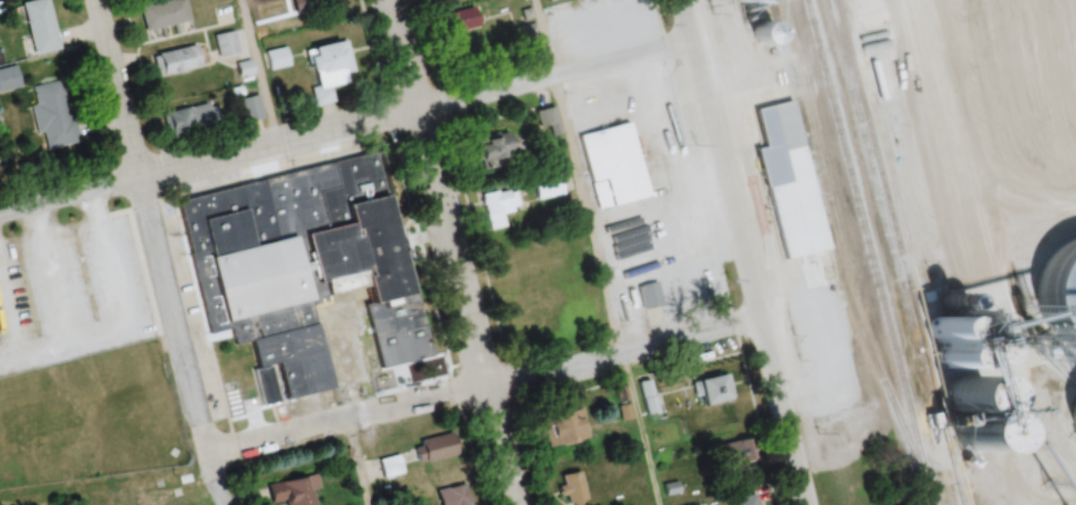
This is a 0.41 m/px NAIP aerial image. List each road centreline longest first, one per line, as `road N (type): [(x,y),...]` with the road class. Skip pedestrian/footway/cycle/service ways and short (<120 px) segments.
road 1 (residential): [(221,504),(94,0)]
road 2 (residential): [(511,504),(386,0)]
road 3 (residential): [(799,504),(680,0)]
road 4 (residential): [(0,226),(415,115)]
road 5 (residential): [(415,115),(690,39)]
road 6 (residential): [(210,461),(482,390)]
road 7 (residential): [(482,390),(756,330)]

